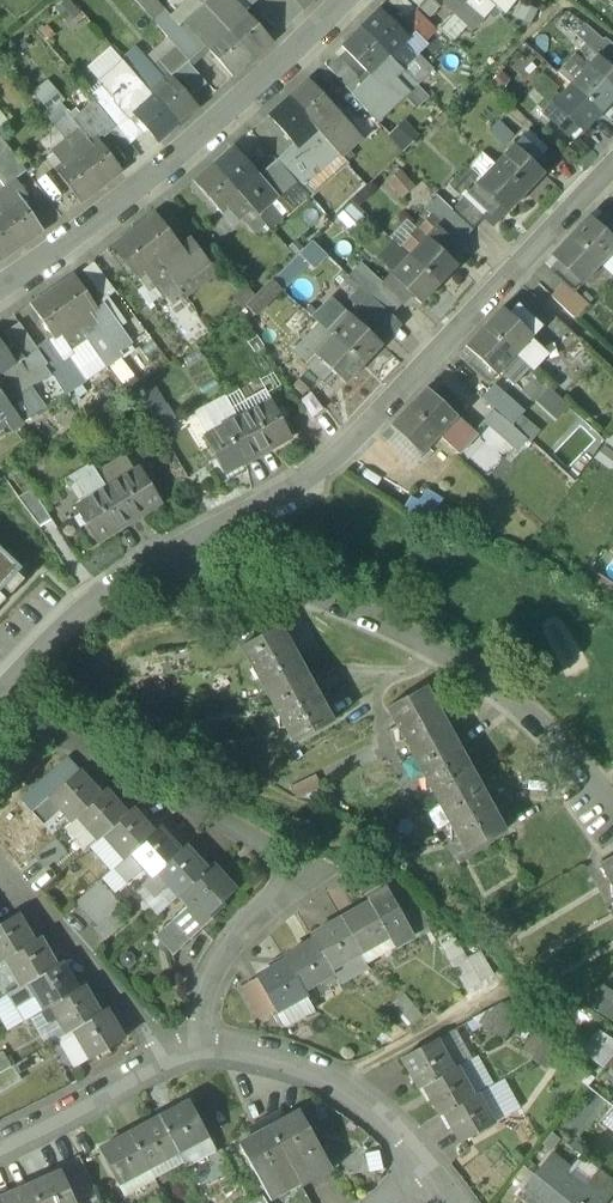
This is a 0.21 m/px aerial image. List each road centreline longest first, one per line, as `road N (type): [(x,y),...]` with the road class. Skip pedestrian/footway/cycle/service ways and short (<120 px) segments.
road 1 (residential): [(164,556),(367,434),(612,166)]
road 2 (residential): [(164,556),(206,578),(300,593),(423,637),(498,680),(560,741),(611,808)]
road 3 (residential): [(210,1056),(207,980),(275,899),(293,870),(291,851),(65,735)]
road 4 (residential): [(0,290),(165,171),(347,0)]
road 5 (residential): [(163,1064),(146,1023),(2,872)]
road 6 (residential): [(419,1158),(317,1074),(258,1057),(210,1056)]
road 7 (residential): [(0,690),(80,604),(164,556)]
road 8 (residential): [(163,1064),(0,1142)]

